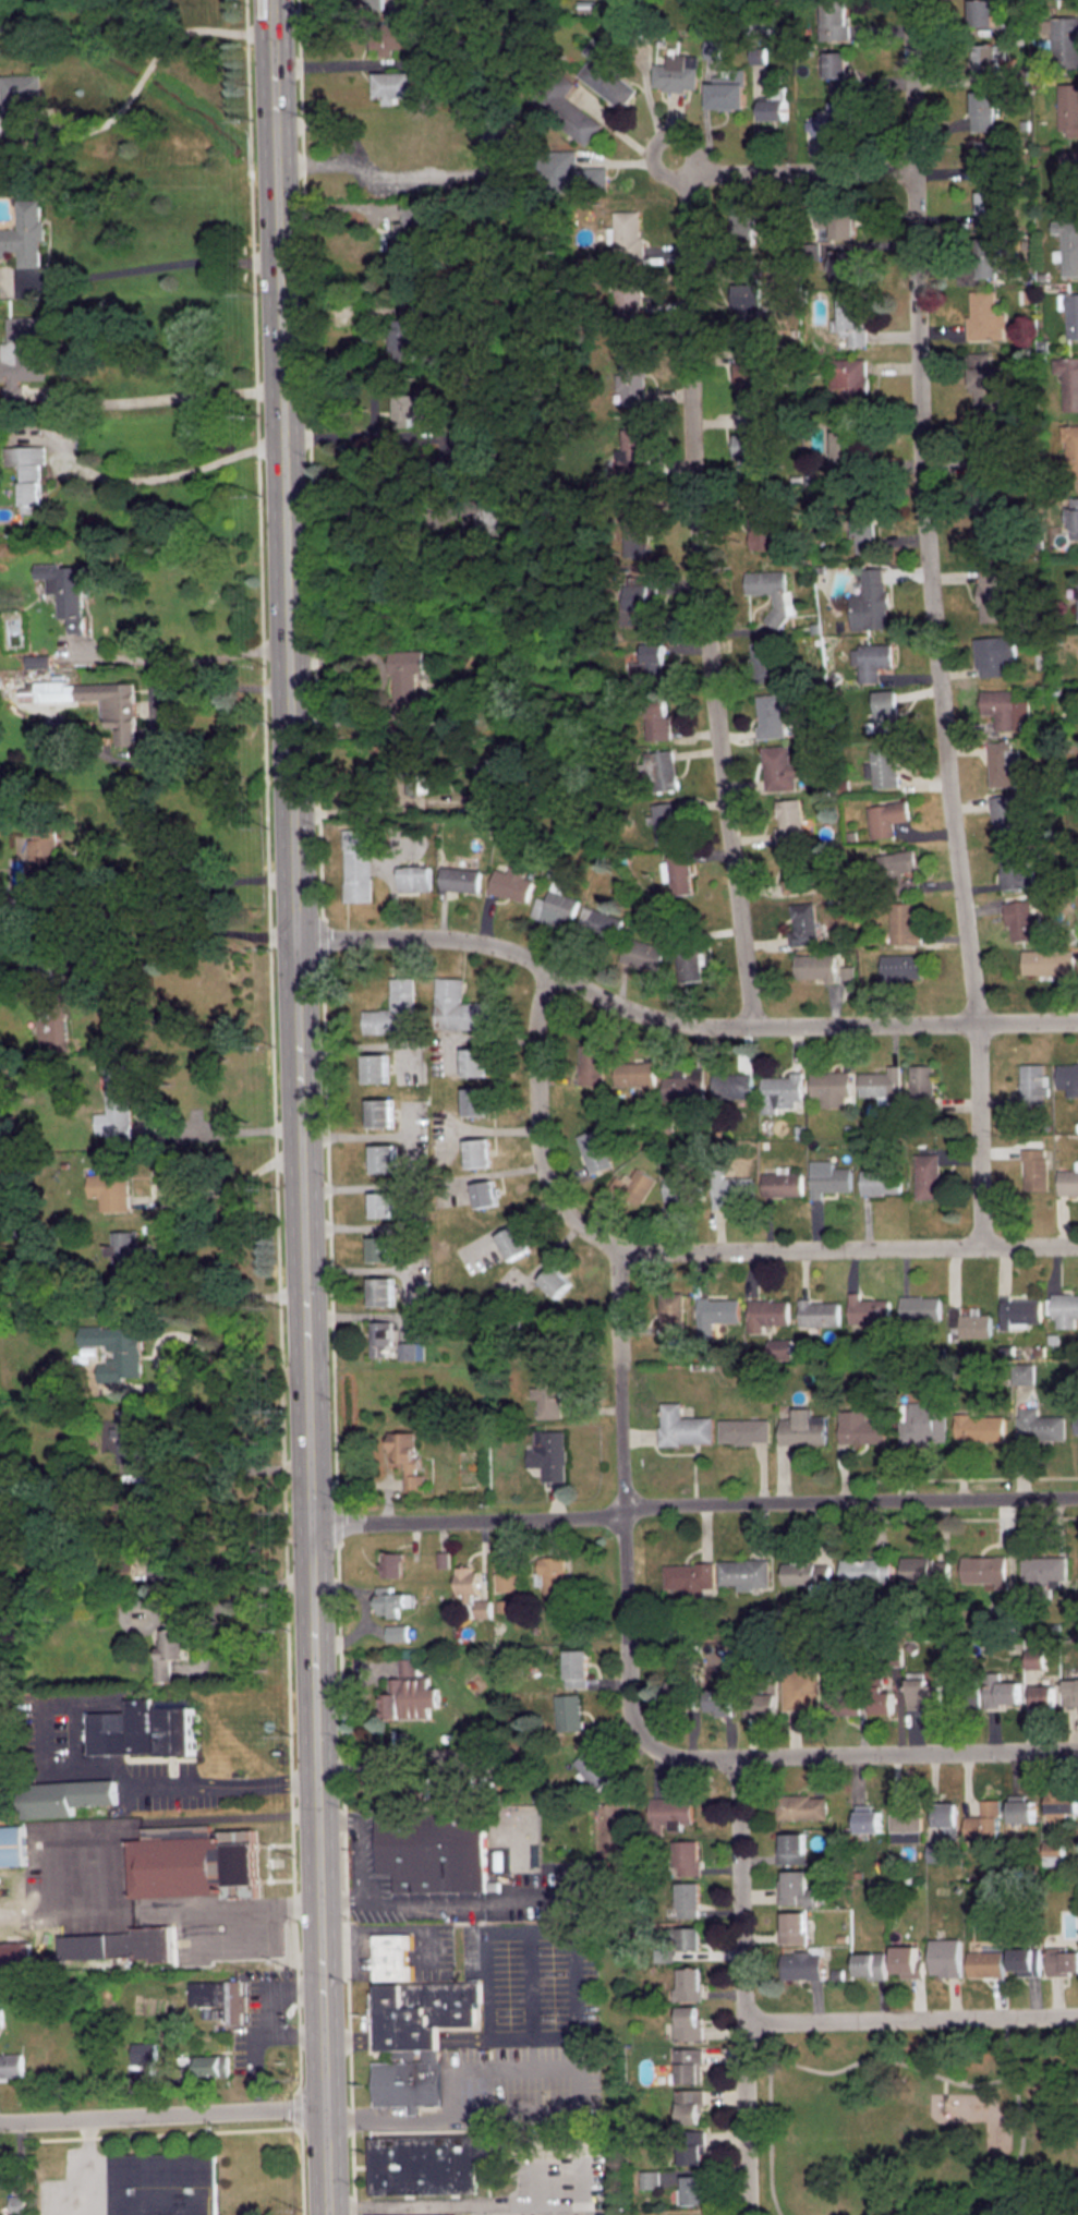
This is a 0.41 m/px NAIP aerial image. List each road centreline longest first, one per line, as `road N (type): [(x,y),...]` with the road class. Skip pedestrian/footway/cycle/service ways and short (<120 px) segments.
road 1 (primary): [(328,2214),(271,0)]
road 2 (residential): [(981,1246),(978,1025),(923,488),(910,0)]
road 3 (residential): [(754,1026),(694,501),(687,197),(695,179)]
road 4 (residential): [(1077,1022),(676,1020),(628,1008),(533,957),(484,941),(294,939)]
road 5 (residential): [(1077,1244),(620,1252),(559,1206),(541,1167),(536,1029),(549,966)]
road 6 (residential): [(1077,1498),(678,1504),(570,1518),(311,1525)]
road 7 (residential): [(647,1744),(630,1716),(620,1252)]
road 8 (residential): [(746,2214),(737,1762)]
road 9 (residential): [(1077,1751),(737,1762),(679,1757),(647,1744)]
road 10 (residential): [(1077,2016),(743,2023)]
road 11 (residential): [(325,2107),(0,2120)]
road 12 (residential): [(913,170),(695,179),(683,167)]

